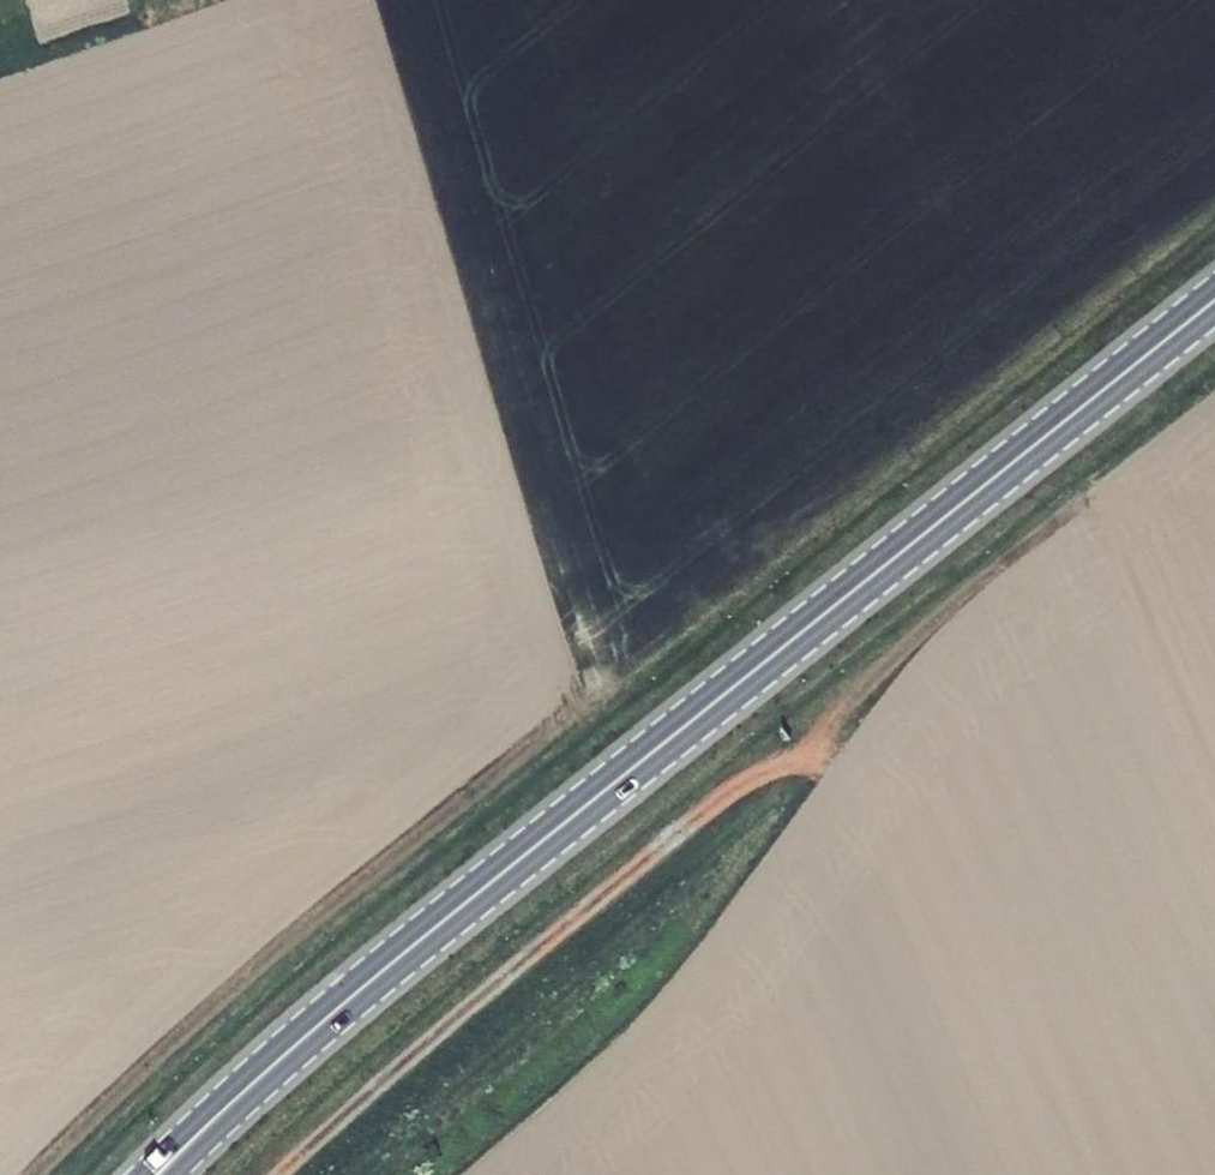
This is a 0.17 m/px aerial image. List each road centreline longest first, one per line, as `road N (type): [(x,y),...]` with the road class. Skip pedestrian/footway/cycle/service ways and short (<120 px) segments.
road 1 (secondary): [(256,1080),(1214,299)]
road 2 (secondary): [(256,1080),(136,1174)]
road 3 (secondary): [(161,1174),(256,1080)]

